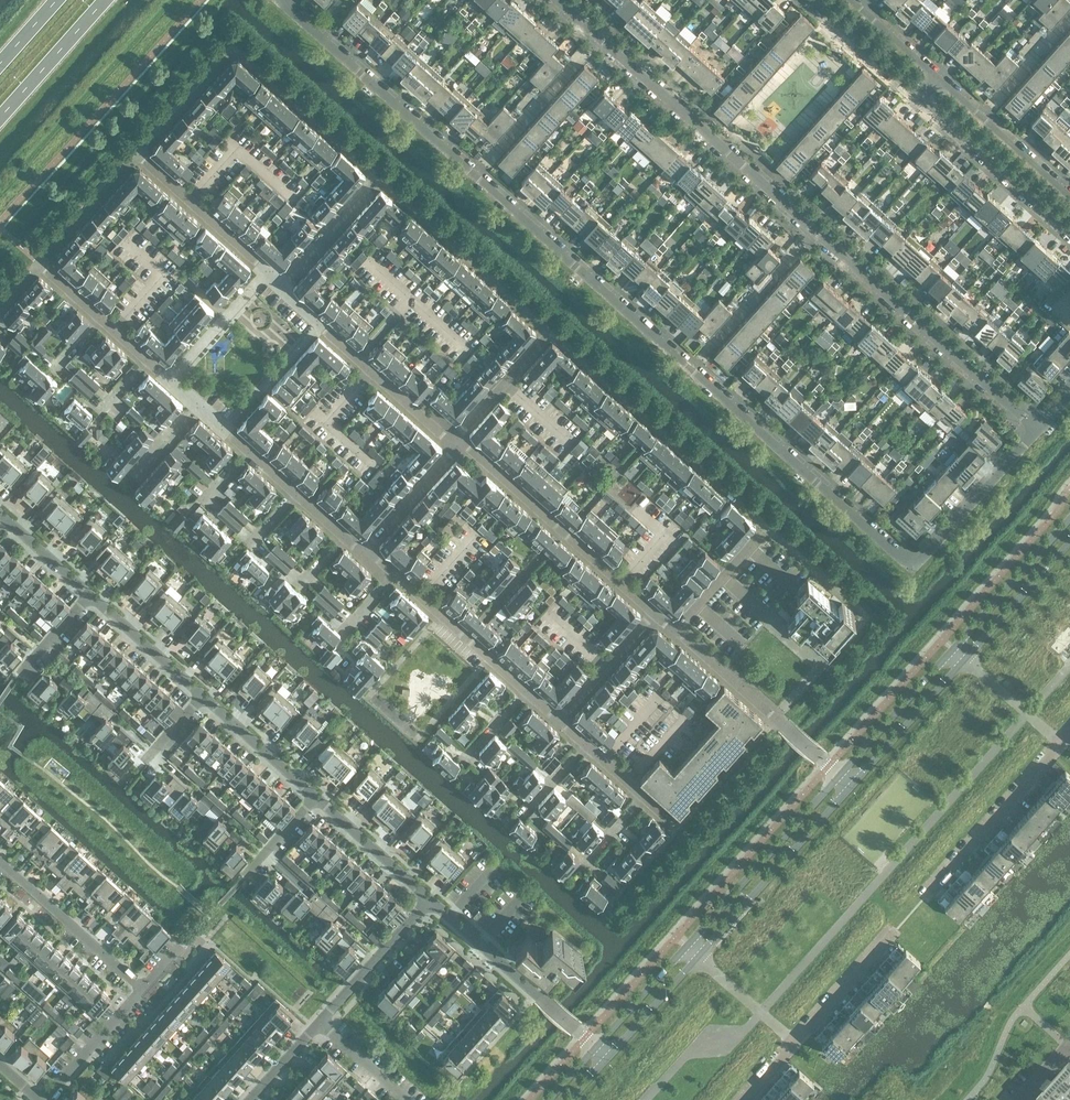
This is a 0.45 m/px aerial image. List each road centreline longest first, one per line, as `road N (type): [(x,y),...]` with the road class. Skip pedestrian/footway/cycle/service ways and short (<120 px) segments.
road 1 (residential): [(918,565),(283,0)]
road 2 (residential): [(1037,430),(558,0)]
road 3 (residential): [(656,615),(455,440)]
road 4 (residential): [(455,440),(281,283)]
road 5 (tertiary): [(700,955),(852,786)]
road 6 (tertiary): [(840,776),(688,944)]
road 7 (residential): [(597,1046),(430,898)]
road 8 (residential): [(558,720),(394,576)]
road 9 (residential): [(925,897),(1061,745)]
road 10 (residential): [(921,97),(1069,231)]
road 11 (residential): [(281,283),(140,155)]
road 12 (residential): [(141,989),(0,863)]
road 13 (residential): [(918,565),(1037,430)]
road 14 (residential): [(1069,201),(937,81)]
road 15 (tertiary): [(1069,519),(952,651)]
road 16 (tertiary): [(952,651),(840,776)]
road 17 (residential): [(318,1023),(430,898)]
road 18 (tertiary): [(852,786),(963,661)]
road 19 (trunk): [(0,121),(107,0)]
road 20 (tertiary): [(963,661),(1069,541)]
road 21 (residential): [(430,898),(315,797)]
road 22 (residential): [(202,698),(89,595)]
road 23 (residential): [(797,1044),(896,930)]
road 24 (residential): [(315,797),(202,698)]
road 25 (residential): [(40,264),(140,155)]
road 26 (residential): [(44,1099),(141,989)]
road 27 (residential): [(455,440),(554,333)]
road 28 (residential): [(814,0),(921,97)]
road 29 (residential): [(558,720),(656,615)]
road 30 (residential): [(366,551),(455,440)]
road 31 (residential): [(281,283),(377,179)]
road 32 (residential): [(140,155),(234,51)]
road 33 (residential): [(675,630),(768,526)]
road 34 (tertiary): [(608,1057),(700,955)]
road 35 (tertiary): [(688,944),(597,1046)]
road 36 (residential): [(777,720),(675,630)]
road 37 (unclassified): [(797,1044),(700,955)]
road 38 (unclassified): [(1061,745),(963,661)]
road 39 (residential): [(937,81),(848,0)]

